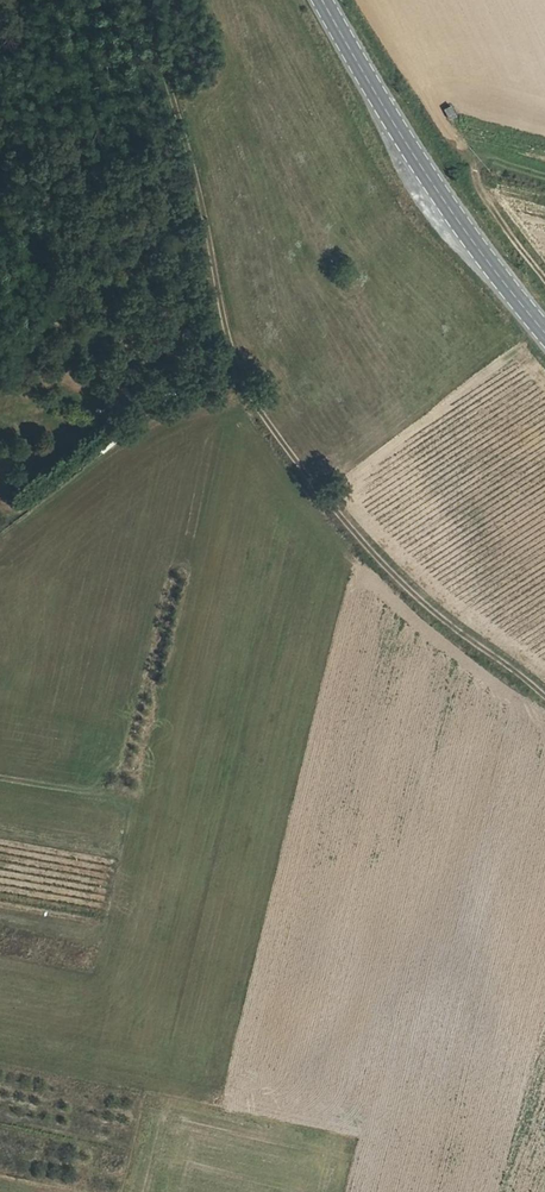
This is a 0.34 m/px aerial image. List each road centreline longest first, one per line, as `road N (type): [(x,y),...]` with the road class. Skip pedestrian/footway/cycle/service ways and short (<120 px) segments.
road 1 (track): [(544,700),(378,563),(299,469),(244,386),(176,104),(142,0)]
road 2 (primary): [(320,0),(391,122),(544,334)]
road 3 (track): [(544,282),(481,191),(477,173),(489,163),(544,177)]

